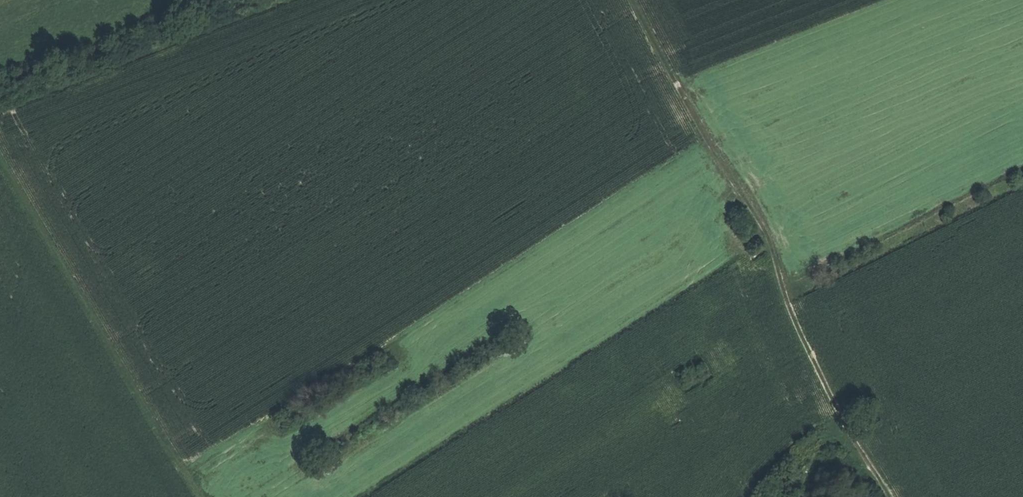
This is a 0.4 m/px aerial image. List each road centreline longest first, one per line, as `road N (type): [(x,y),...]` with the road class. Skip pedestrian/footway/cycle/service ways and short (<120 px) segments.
road 1 (track): [(896,496),(802,322),(769,228),(643,0)]
road 2 (track): [(209,496),(0,154)]

